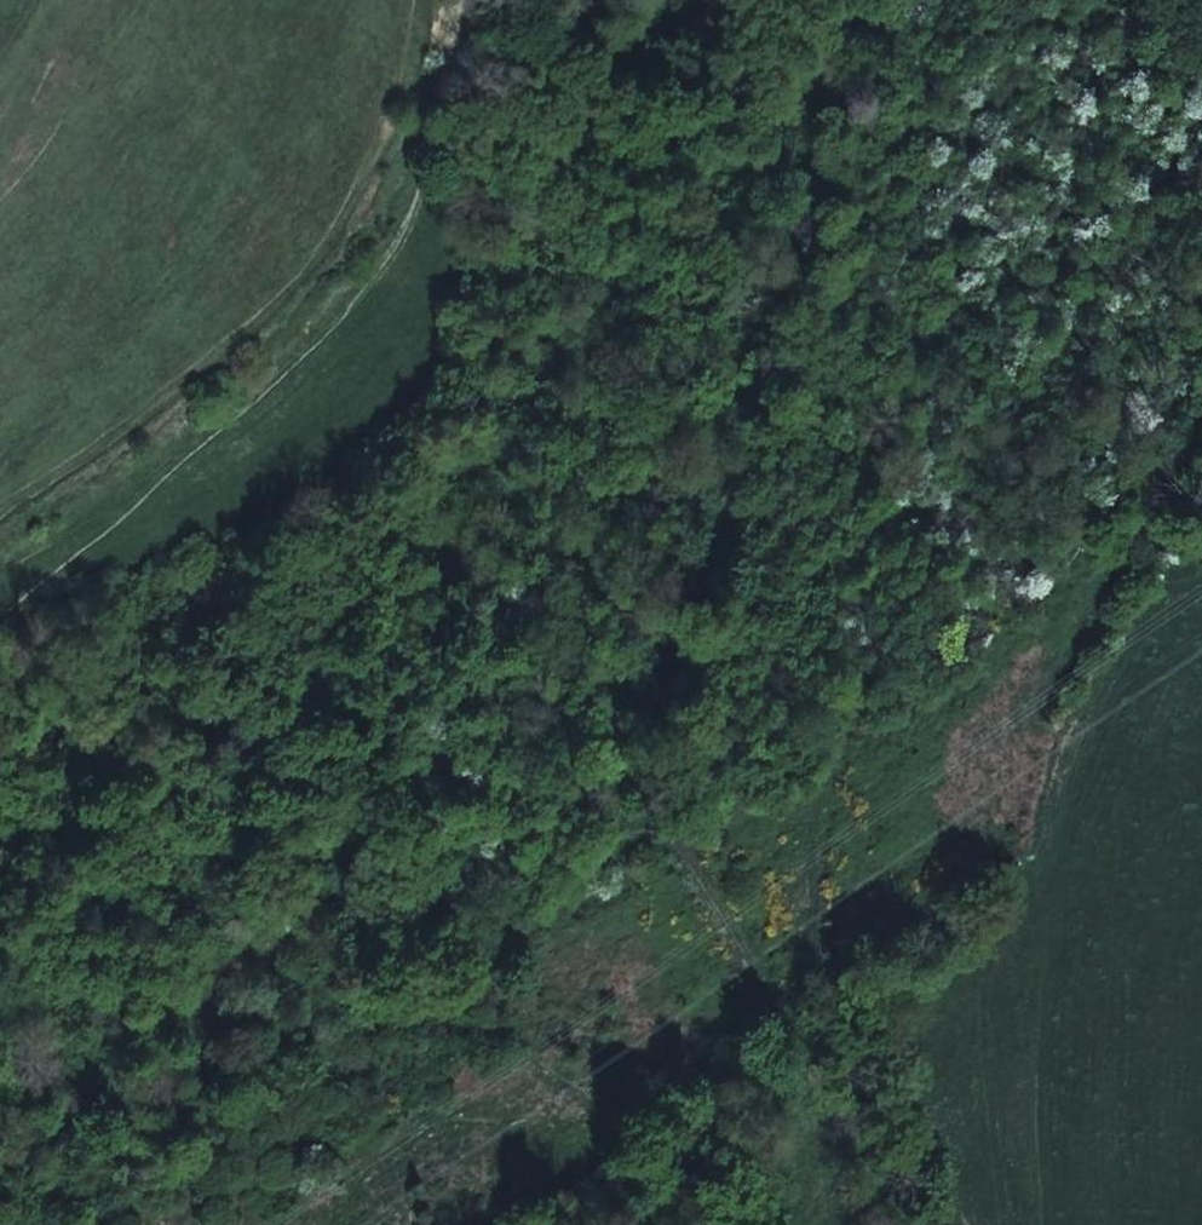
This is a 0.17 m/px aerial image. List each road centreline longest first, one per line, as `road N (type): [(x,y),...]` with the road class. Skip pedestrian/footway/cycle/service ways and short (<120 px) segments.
road 1 (track): [(854,0),(779,366),(653,708),(649,766),(670,825),(897,1224)]

